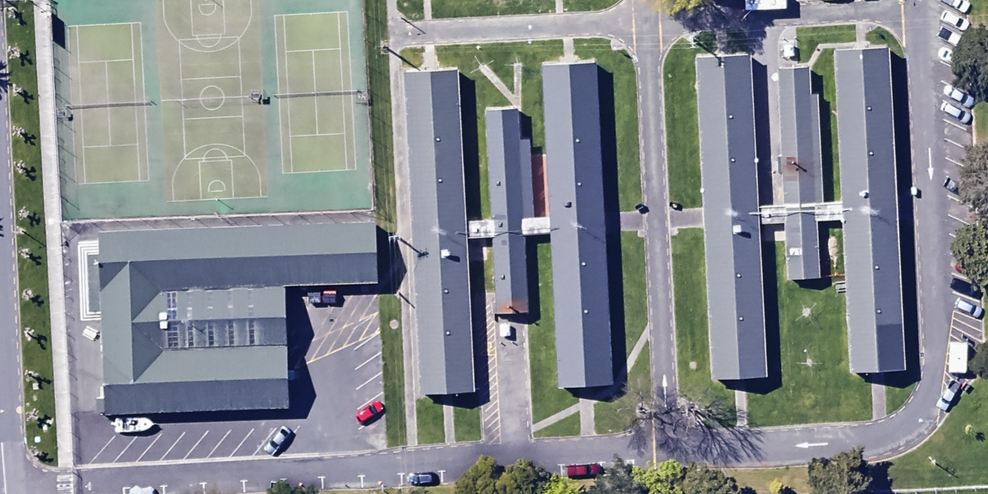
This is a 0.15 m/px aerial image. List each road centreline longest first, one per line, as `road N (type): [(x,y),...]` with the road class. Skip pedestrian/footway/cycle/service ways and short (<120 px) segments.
road 1 (unclassified): [(914,7),(936,410),(898,439),(672,448)]
road 2 (unclassified): [(672,448),(3,487)]
road 3 (unclassified): [(672,448),(648,20)]
road 4 (unclassified): [(648,20),(914,7)]
road 5 (unclassified): [(394,33),(648,20)]

